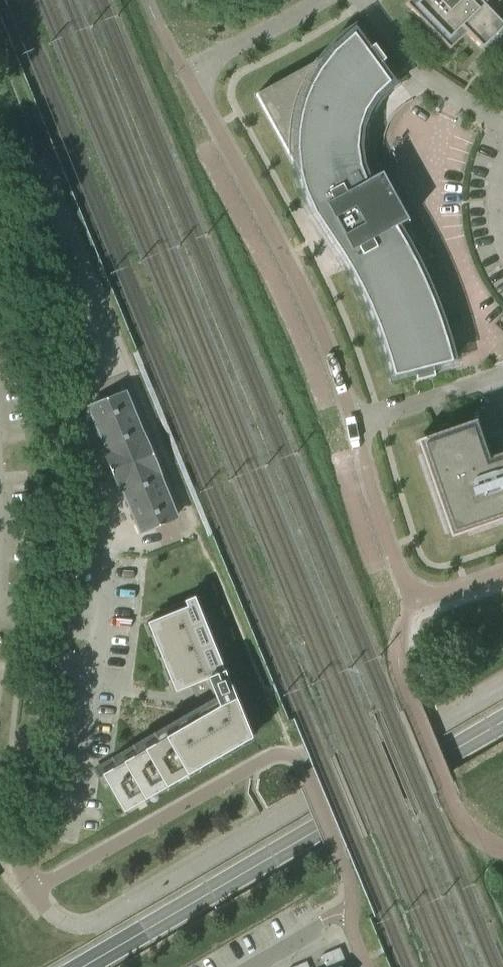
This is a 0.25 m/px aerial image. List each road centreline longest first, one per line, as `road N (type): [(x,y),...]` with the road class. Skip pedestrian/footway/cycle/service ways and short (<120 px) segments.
road 1 (residential): [(354,425),(298,281),(185,72),(320,0)]
road 2 (secondary): [(85,966),(502,720)]
road 3 (residential): [(47,625),(58,501),(49,373),(0,184)]
road 4 (residential): [(502,573),(438,594),(405,584),(354,425)]
road 5 (residential): [(502,128),(414,66),(367,0)]
road 6 (residential): [(502,374),(354,425)]
road 7 (residential): [(33,755),(47,625)]

